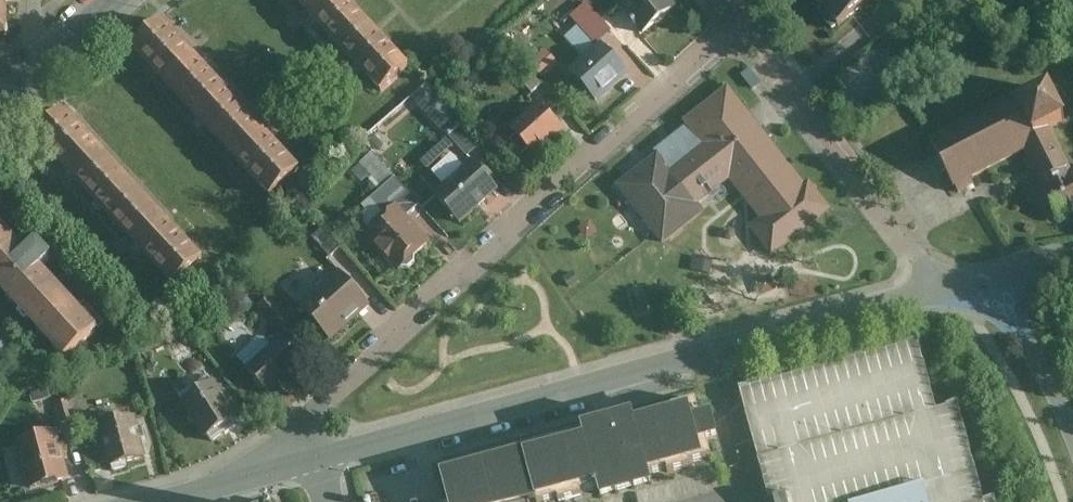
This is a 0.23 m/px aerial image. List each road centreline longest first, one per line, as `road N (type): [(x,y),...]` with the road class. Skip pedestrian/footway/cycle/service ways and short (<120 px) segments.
road 1 (residential): [(277,467),(964,286)]
road 2 (residential): [(742,23),(302,410),(277,467)]
road 3 (residential): [(742,23),(890,218),(964,286)]
road 4 (residential): [(964,286),(1020,331),(1072,434)]
road 5 (residential): [(0,103),(113,0)]
road 6 (residential): [(148,501),(277,467)]

